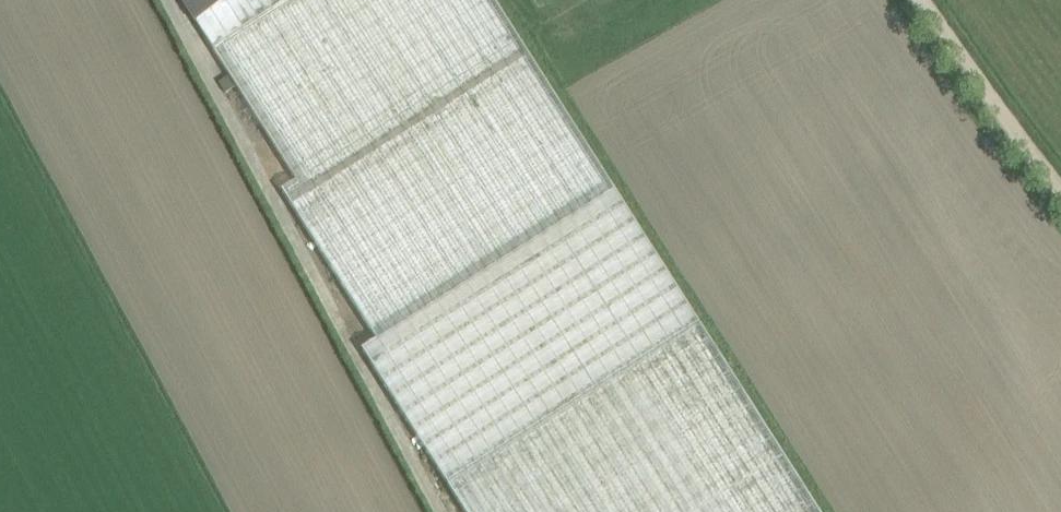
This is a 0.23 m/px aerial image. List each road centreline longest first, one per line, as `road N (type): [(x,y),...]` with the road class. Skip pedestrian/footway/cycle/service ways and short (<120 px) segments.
road 1 (track): [(1060,189),(924,0)]

